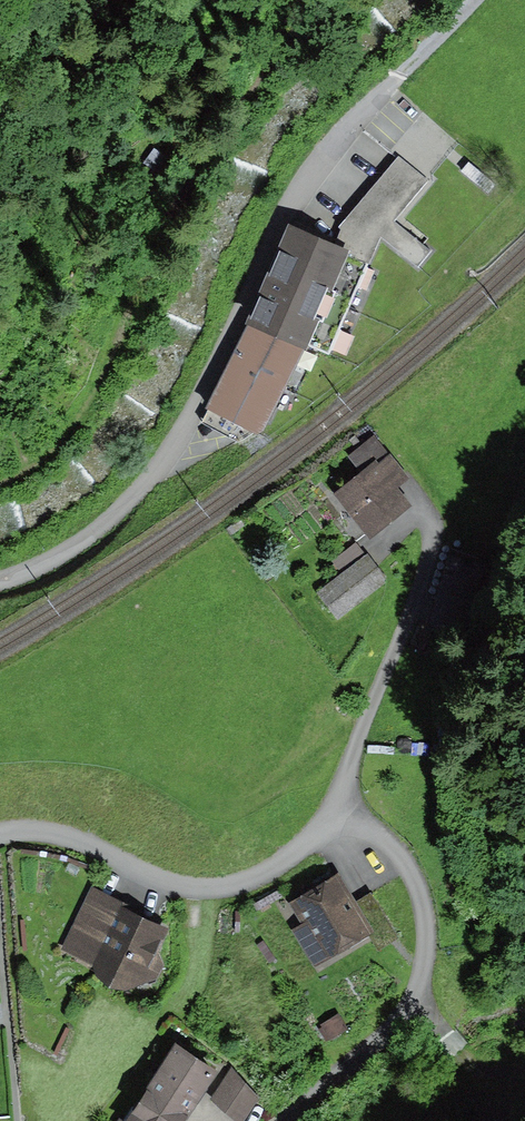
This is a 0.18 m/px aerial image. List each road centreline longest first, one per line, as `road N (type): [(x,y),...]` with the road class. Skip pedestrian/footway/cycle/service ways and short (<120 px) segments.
road 1 (residential): [(0,838),(68,837),(162,886),(199,891),(248,886),(300,859),(325,833),(425,586),(434,520)]
road 2 (residential): [(0,581),(69,551),(122,509),(175,445),(307,177),(400,75)]
road 3 (track): [(524,1076),(469,1050),(417,1000)]

